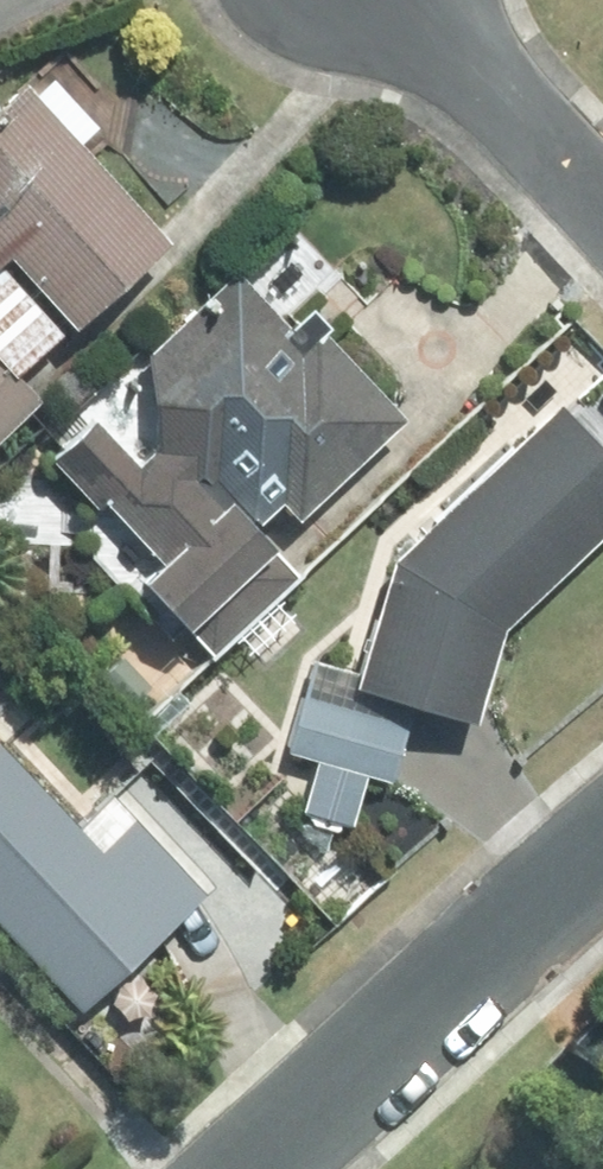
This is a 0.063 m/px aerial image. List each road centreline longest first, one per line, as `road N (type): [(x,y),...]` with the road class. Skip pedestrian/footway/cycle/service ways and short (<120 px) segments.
road 1 (residential): [(602,853),(253,1168)]
road 2 (residential): [(413,0),(602,215)]

